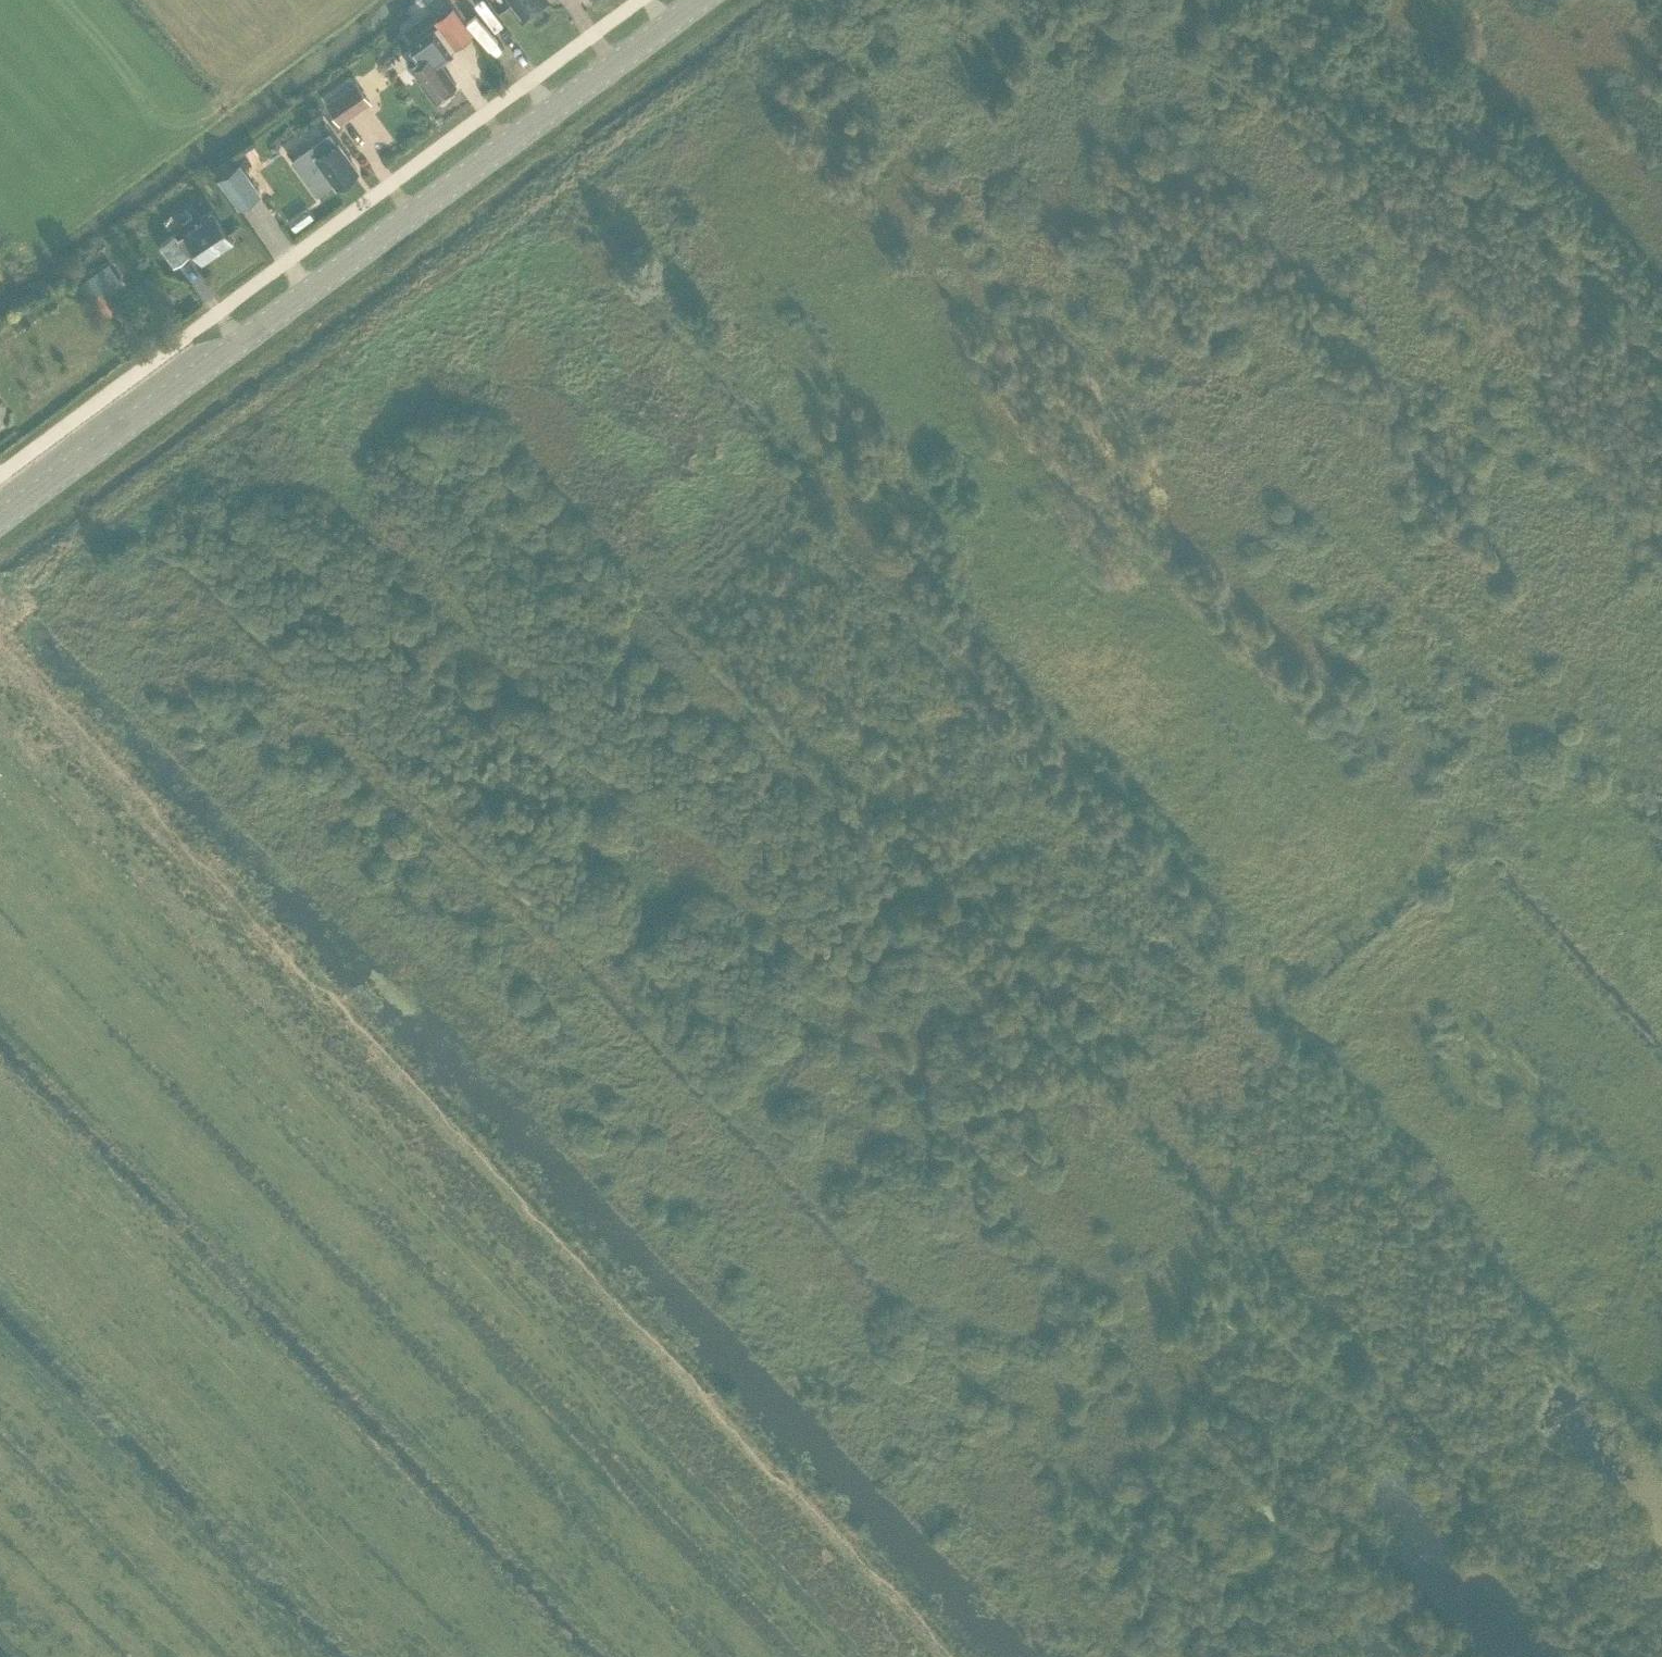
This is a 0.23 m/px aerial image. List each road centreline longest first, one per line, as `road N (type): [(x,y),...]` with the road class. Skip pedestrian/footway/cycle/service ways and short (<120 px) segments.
road 1 (secondary): [(0,519),(699,0)]

